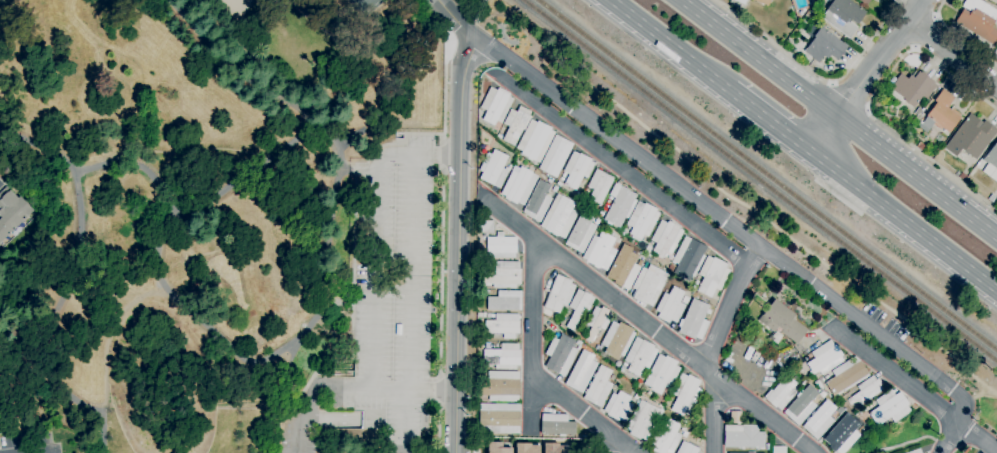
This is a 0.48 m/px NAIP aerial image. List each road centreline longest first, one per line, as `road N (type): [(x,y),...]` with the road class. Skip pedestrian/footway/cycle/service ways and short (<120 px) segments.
road 1 (tertiary): [(454,452),(459,88),(474,36)]
road 2 (trunk): [(996,236),(682,0)]
road 3 (trunk): [(815,156),(996,294)]
road 4 (residential): [(924,0),(835,114),(815,156)]
road 5 (trunk): [(607,0),(728,91)]

